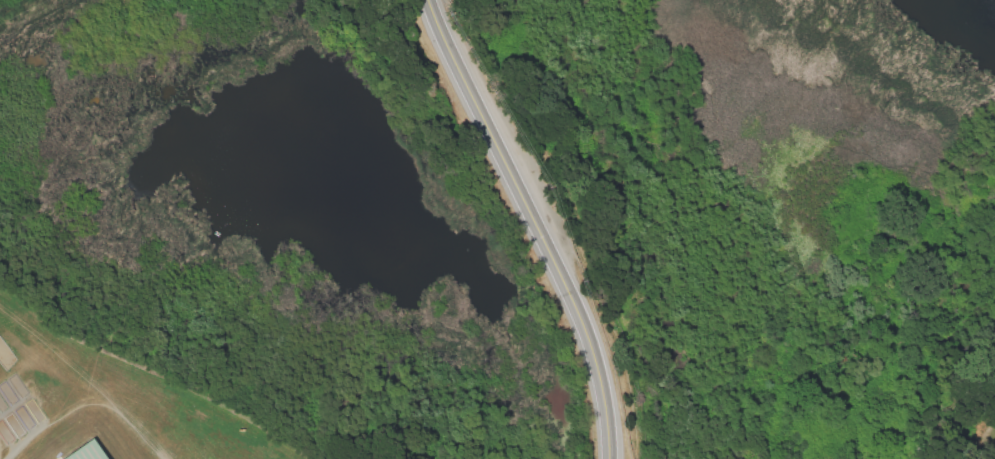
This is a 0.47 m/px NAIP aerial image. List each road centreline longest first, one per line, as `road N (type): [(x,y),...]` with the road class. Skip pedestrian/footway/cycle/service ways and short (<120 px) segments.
road 1 (secondary): [(612,458),(609,412),(580,317),(427,0)]

